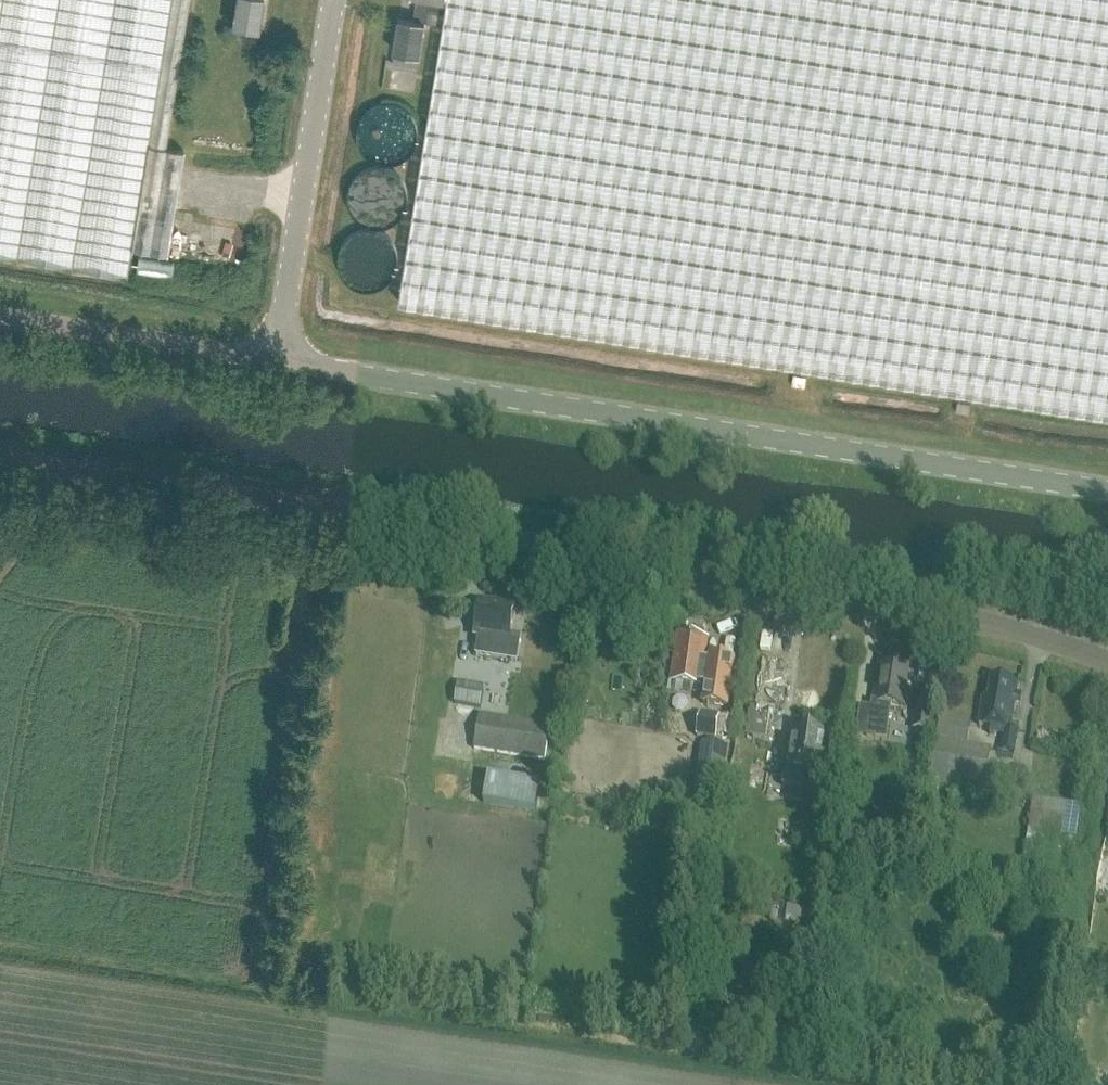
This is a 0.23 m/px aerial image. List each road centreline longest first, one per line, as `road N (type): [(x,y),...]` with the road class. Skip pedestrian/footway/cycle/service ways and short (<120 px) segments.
road 1 (unclassified): [(1107,656),(1000,619),(861,591),(0,458)]
road 2 (unclassified): [(1107,487),(281,355)]
road 3 (residential): [(281,355),(336,0)]
road 4 (unclassified): [(281,355),(0,313)]

